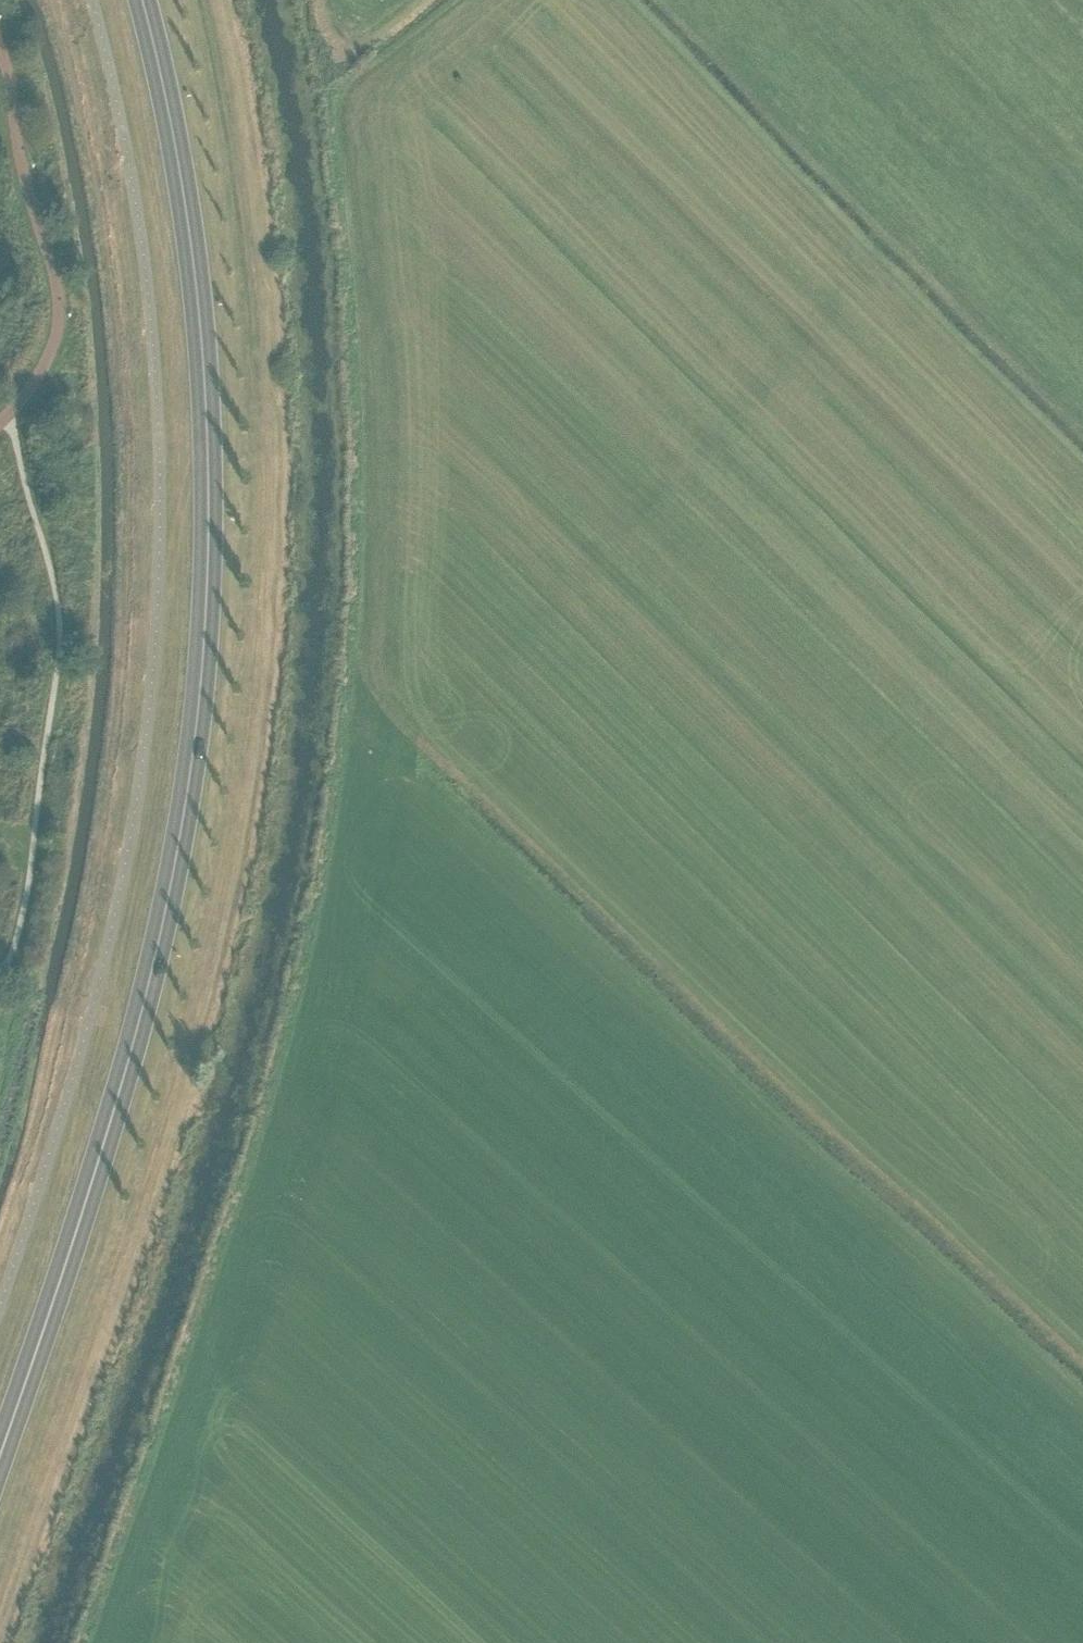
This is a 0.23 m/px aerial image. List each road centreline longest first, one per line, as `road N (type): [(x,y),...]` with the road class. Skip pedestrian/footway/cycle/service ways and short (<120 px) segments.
road 1 (primary): [(0,1452),(124,1072),(171,882),(199,706),(208,503),(201,346),(187,221),(141,0)]

